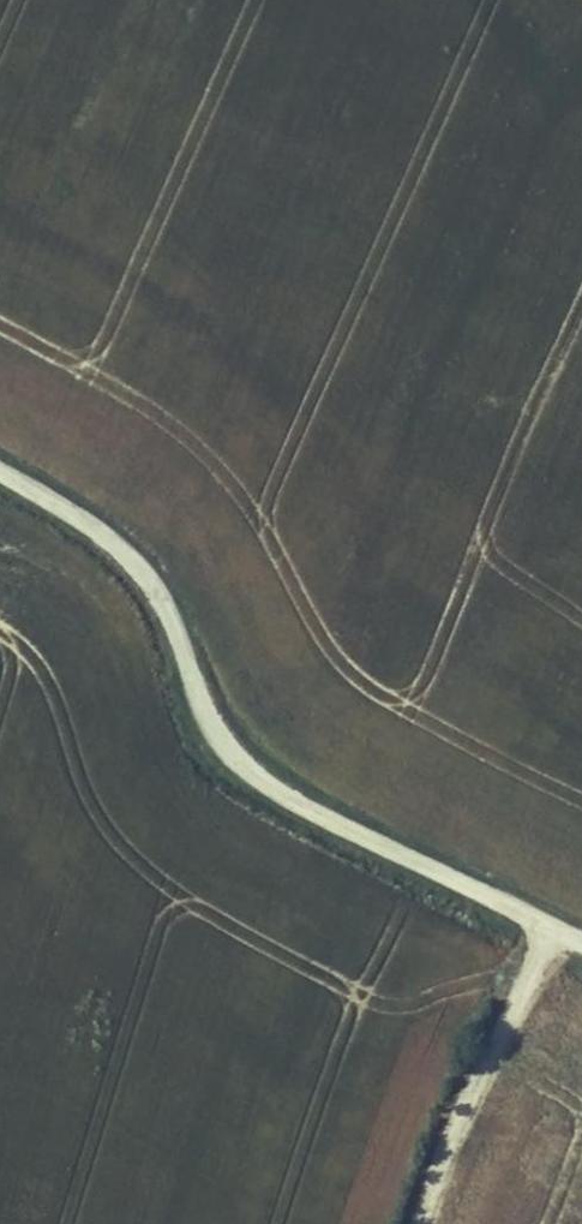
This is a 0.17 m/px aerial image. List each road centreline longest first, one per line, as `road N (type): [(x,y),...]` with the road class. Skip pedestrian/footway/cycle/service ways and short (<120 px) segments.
road 1 (unclassified): [(0,470),(114,541),(145,573),(206,723),(237,762),(353,832),(581,941)]

